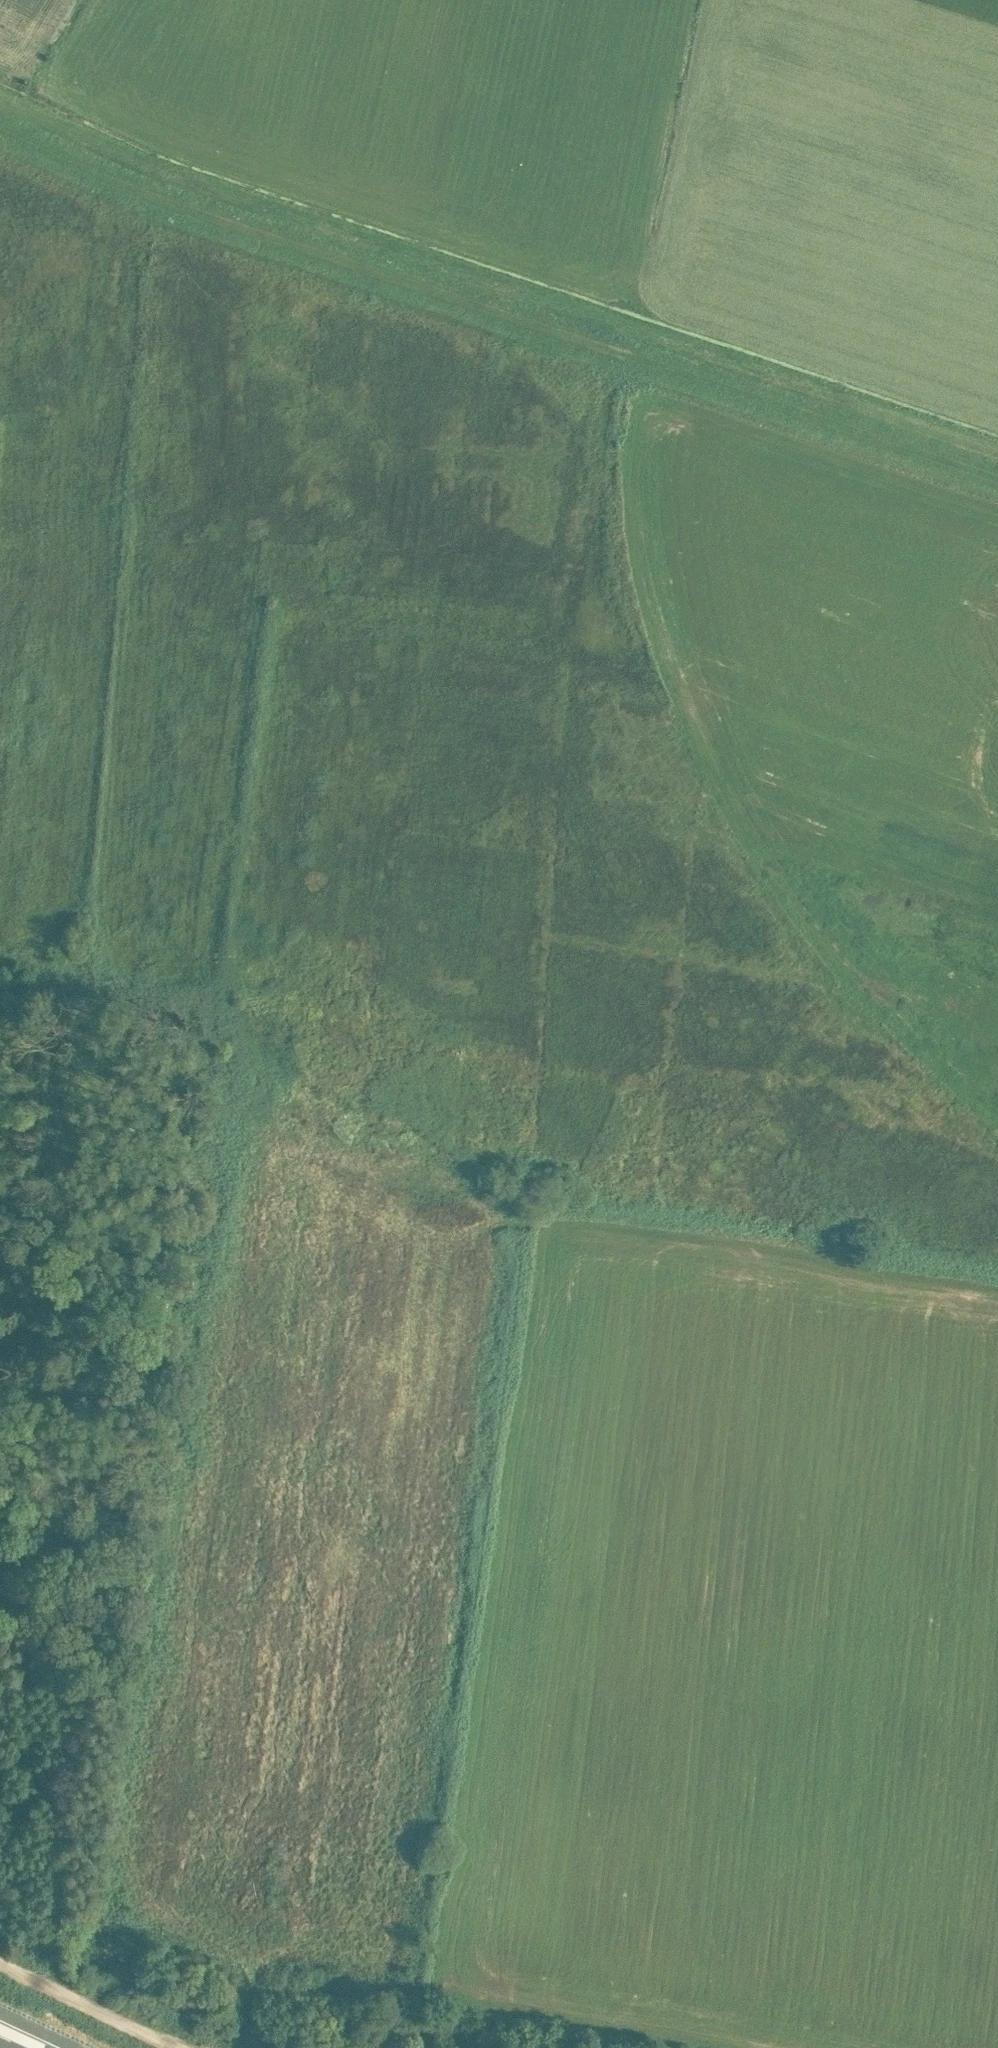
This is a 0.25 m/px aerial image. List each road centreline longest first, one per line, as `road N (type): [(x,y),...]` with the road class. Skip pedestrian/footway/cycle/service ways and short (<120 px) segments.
road 1 (track): [(0,92),(213,183),(632,318),(997,423)]
road 2 (track): [(166,2047),(0,1973)]

